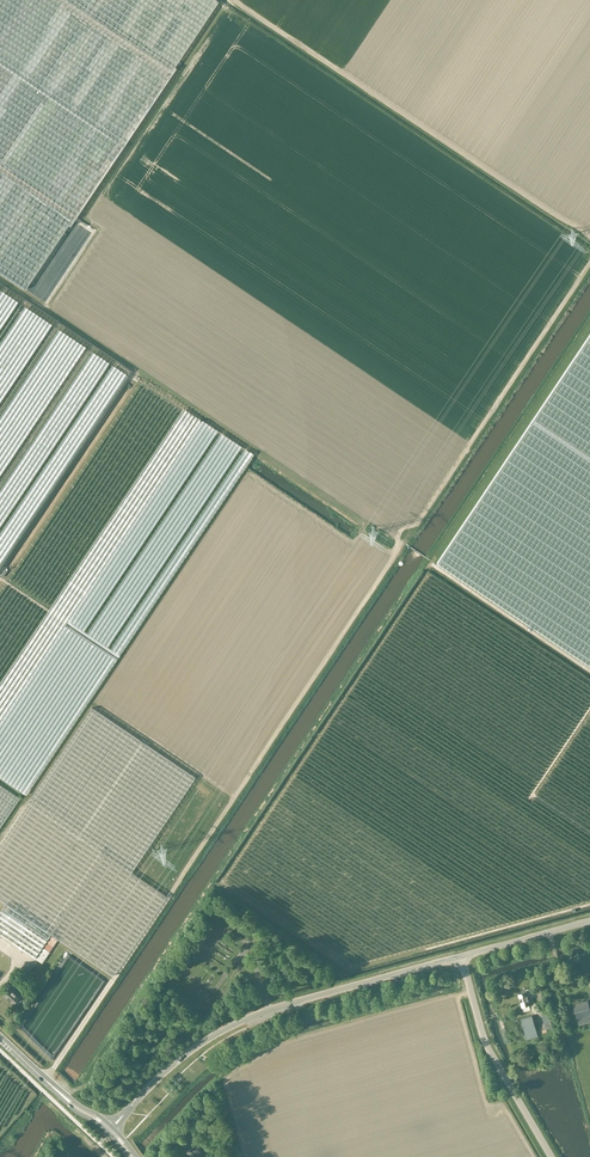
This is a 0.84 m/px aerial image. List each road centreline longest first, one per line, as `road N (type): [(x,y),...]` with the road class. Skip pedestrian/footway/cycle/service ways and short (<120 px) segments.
road 1 (unclassified): [(123,1115),(188,1052),(243,1020),(462,957)]
road 2 (unclassified): [(551,1156),(485,1045),(462,957)]
road 3 (track): [(53,1069),(170,894)]
road 4 (unclassified): [(462,957),(589,921)]

